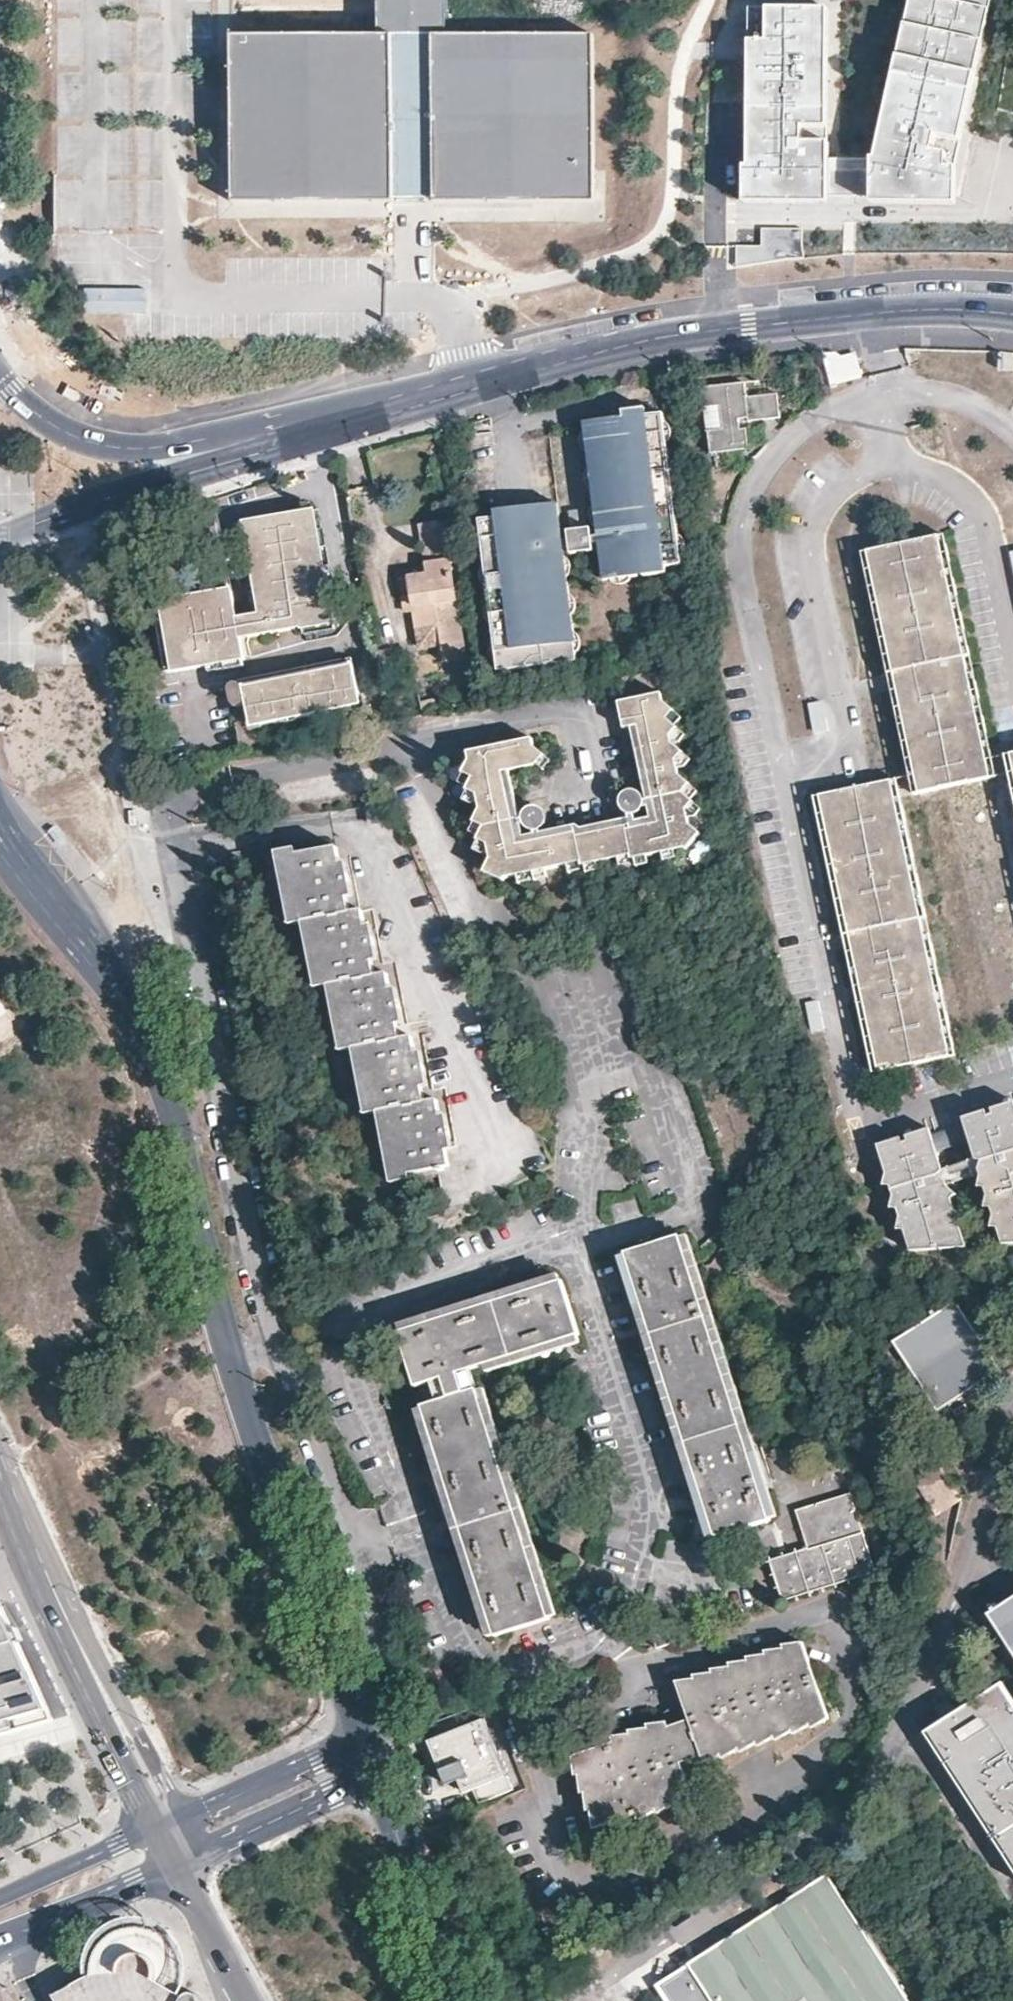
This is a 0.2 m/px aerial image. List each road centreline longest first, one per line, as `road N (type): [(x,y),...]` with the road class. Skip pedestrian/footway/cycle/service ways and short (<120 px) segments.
road 1 (residential): [(277,1345),(192,969),(170,824),(180,801),(234,782)]
road 2 (secondary): [(296,438),(601,361),(883,316)]
road 3 (primary): [(231,1360),(171,1099),(95,959),(0,830)]
road 4 (residential): [(781,770),(849,1094),(892,1116),(1012,1081)]
road 5 (residential): [(890,396),(829,410),(765,463),(737,530),(781,770)]
road 6 (residential): [(895,467),(845,485),(817,518),(815,576),(853,744),(781,770)]
road 7 (residential): [(353,1722),(378,1633),(277,1345)]
road 8 (primary): [(0,1464),(163,1826)]
road 9 (primary): [(353,1722),(231,1360)]
road 10 (secondary): [(296,438),(104,454),(51,432),(0,388)]
road 11 (secondary): [(296,438),(0,545)]
road 12 (residential): [(895,467),(939,476),(967,496),(989,535),(1012,654)]
road 13 (primary): [(462,2000),(372,1782)]
road 14 (residential): [(361,1744),(163,1826)]
road 15 (residential): [(180,1863),(372,1782)]
road 16 (residential): [(0,1939),(180,1863)]
road 17 (residential): [(163,1826),(0,1898)]
road 18 (primary): [(180,1863),(246,2000)]
road 19 (residential): [(1012,432),(977,408),(933,394),(890,396)]
road 20 (secondary): [(883,316),(1012,319)]

